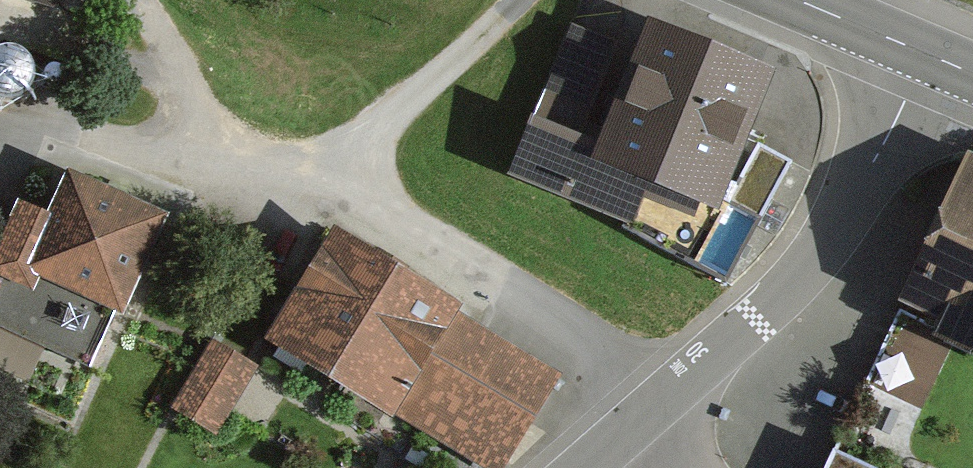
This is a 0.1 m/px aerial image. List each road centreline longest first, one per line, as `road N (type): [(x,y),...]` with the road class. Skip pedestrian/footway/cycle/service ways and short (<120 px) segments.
road 1 (residential): [(595,467),(809,271),(929,56)]
road 2 (secondary): [(798,0),(929,56)]

